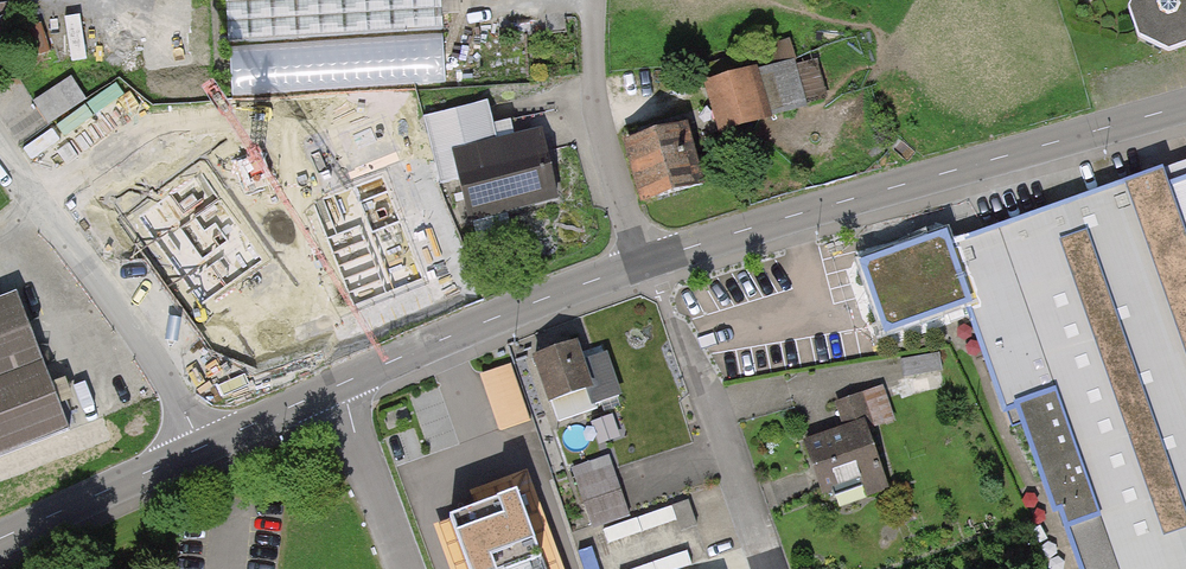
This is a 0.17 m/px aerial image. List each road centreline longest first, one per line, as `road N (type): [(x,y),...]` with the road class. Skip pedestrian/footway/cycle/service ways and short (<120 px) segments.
road 1 (residential): [(643,263),(1185,105)]
road 2 (residential): [(201,447),(643,263)]
road 3 (residential): [(201,447),(175,396),(0,156)]
road 4 (residential): [(595,0),(596,102),(643,263)]
road 5 (residential): [(0,538),(201,447)]

